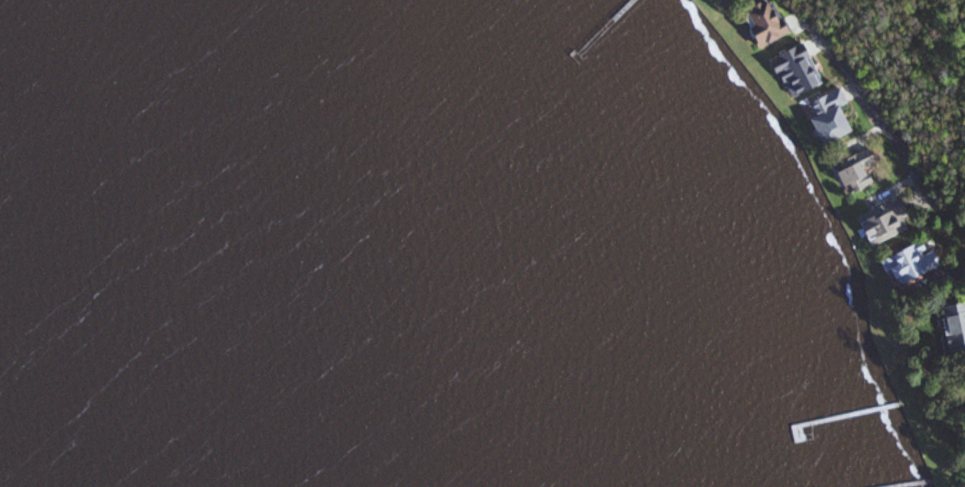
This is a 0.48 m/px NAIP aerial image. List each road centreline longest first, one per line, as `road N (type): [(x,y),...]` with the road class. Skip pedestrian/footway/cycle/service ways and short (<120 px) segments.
road 1 (residential): [(964,231),(925,192),(861,87),(783,0)]

